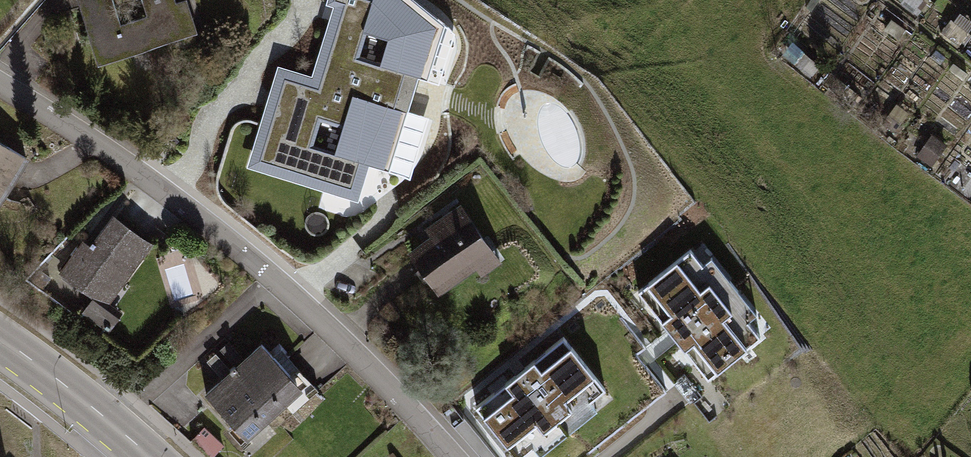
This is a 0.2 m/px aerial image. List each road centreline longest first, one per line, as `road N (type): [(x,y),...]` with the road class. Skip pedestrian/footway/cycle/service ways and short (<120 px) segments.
road 1 (residential): [(452,456),(274,279),(131,166),(0,85)]
road 2 (secondary): [(148,456),(0,337)]

